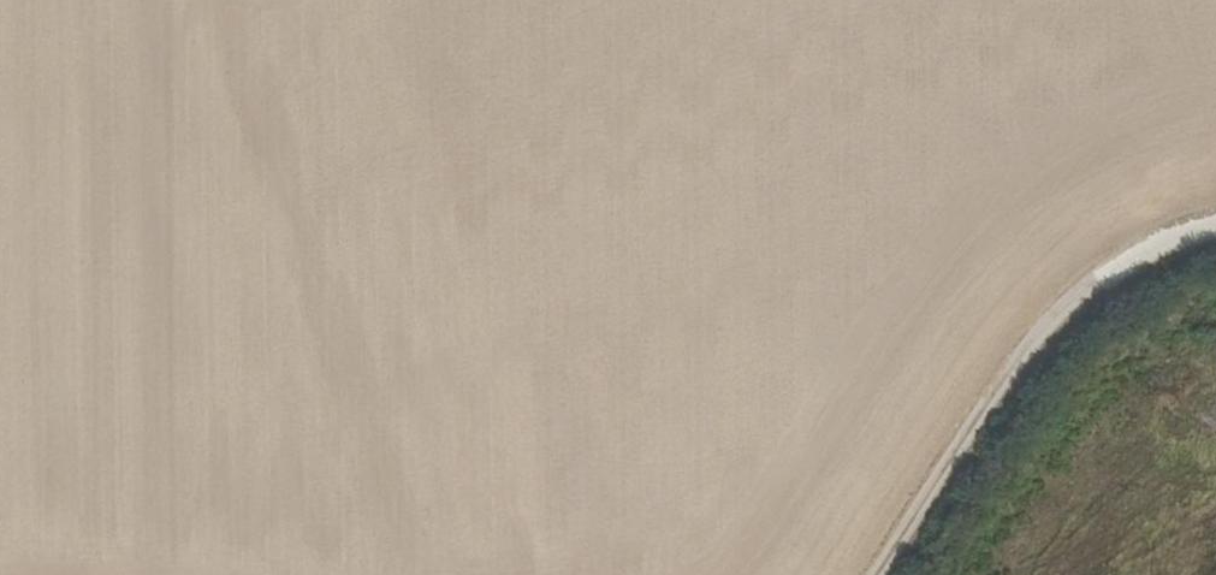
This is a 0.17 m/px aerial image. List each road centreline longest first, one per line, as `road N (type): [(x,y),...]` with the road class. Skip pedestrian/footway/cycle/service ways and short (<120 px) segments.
road 1 (track): [(1215,235),(1125,266),(1002,386),(874,574)]

